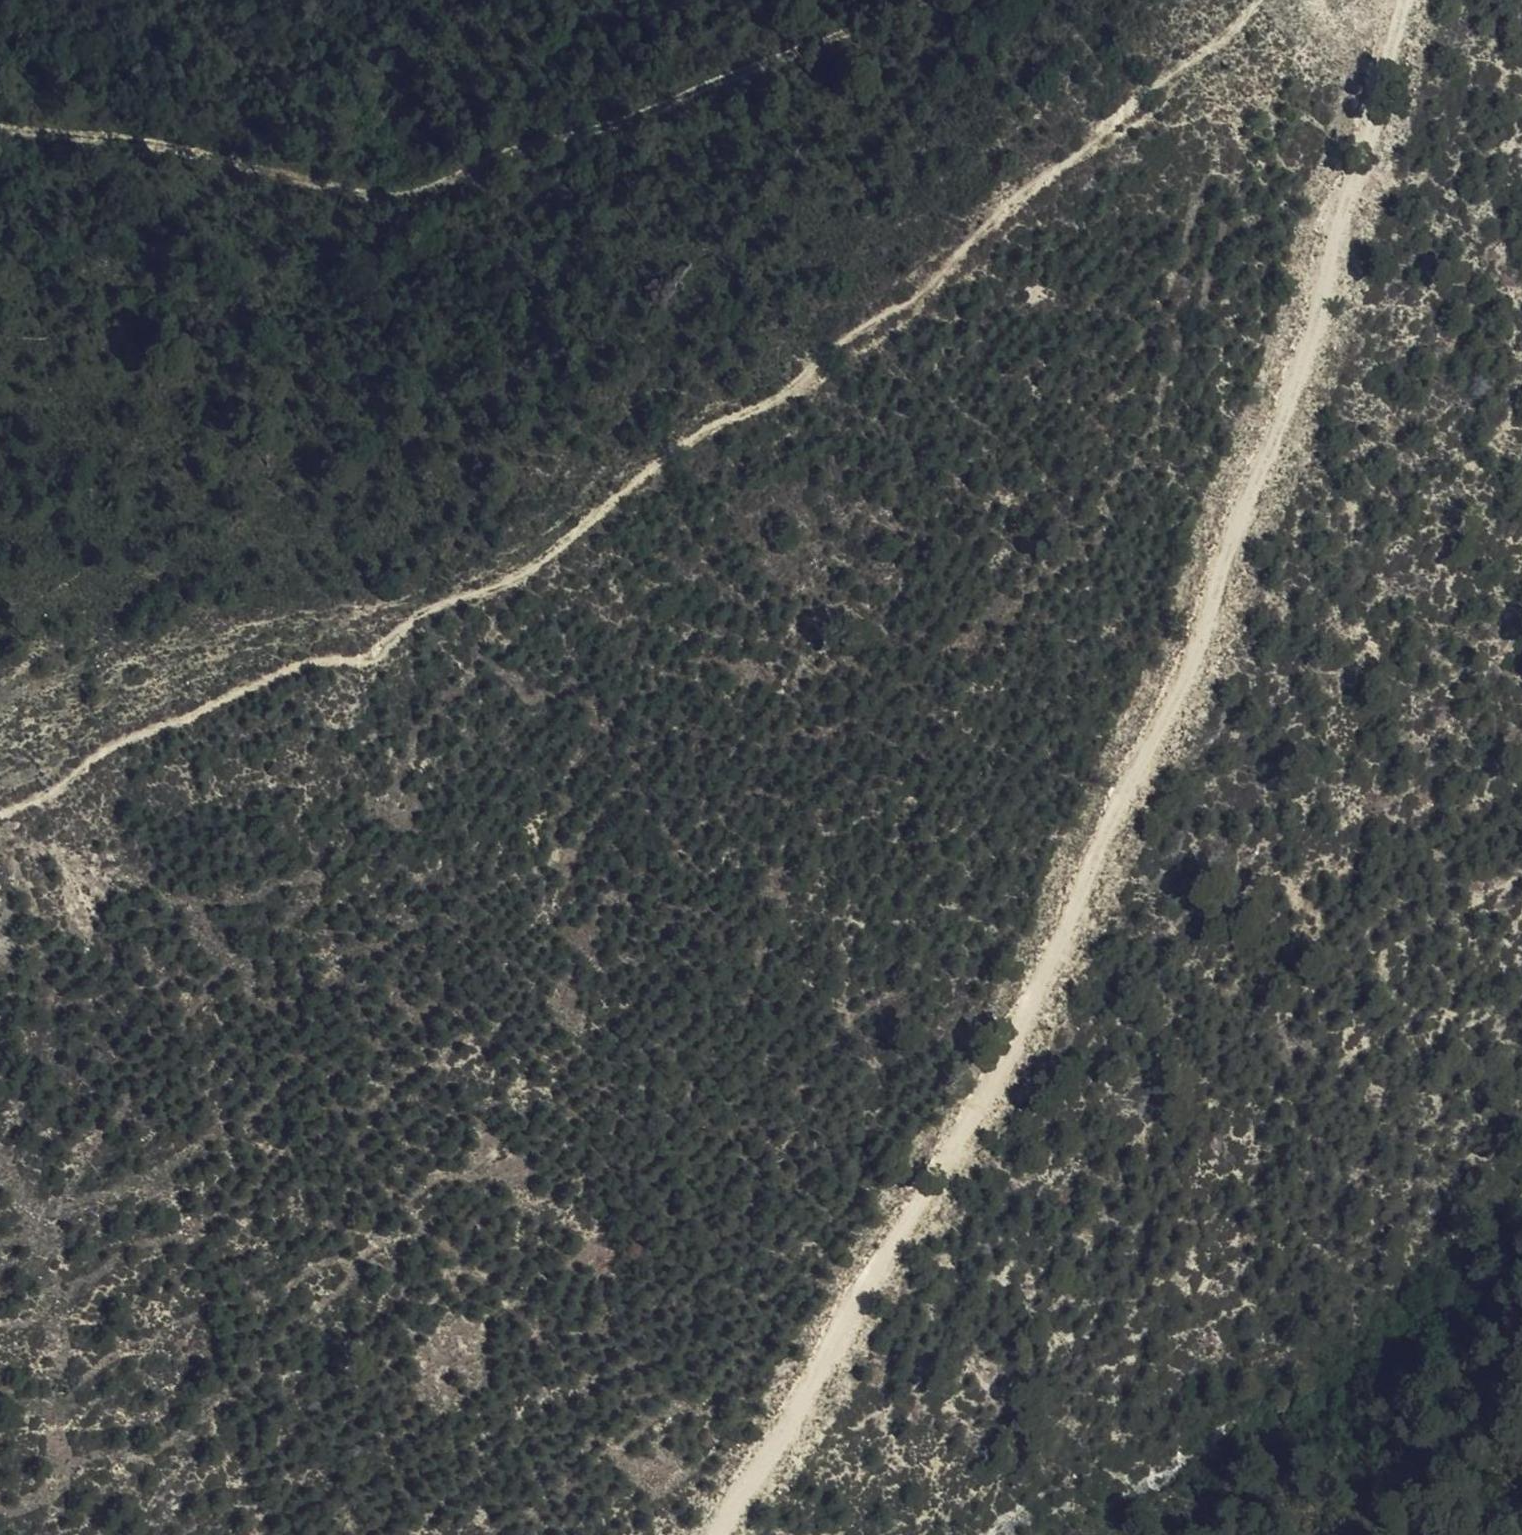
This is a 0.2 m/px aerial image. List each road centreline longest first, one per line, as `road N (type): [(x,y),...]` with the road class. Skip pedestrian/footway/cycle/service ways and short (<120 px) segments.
road 1 (track): [(713,1534),(772,1454),(1032,1012),(1132,779),(1209,633),(1242,518),(1299,386),(1405,0)]
road 2 (track): [(917,0),(395,200),(231,158),(0,131)]

